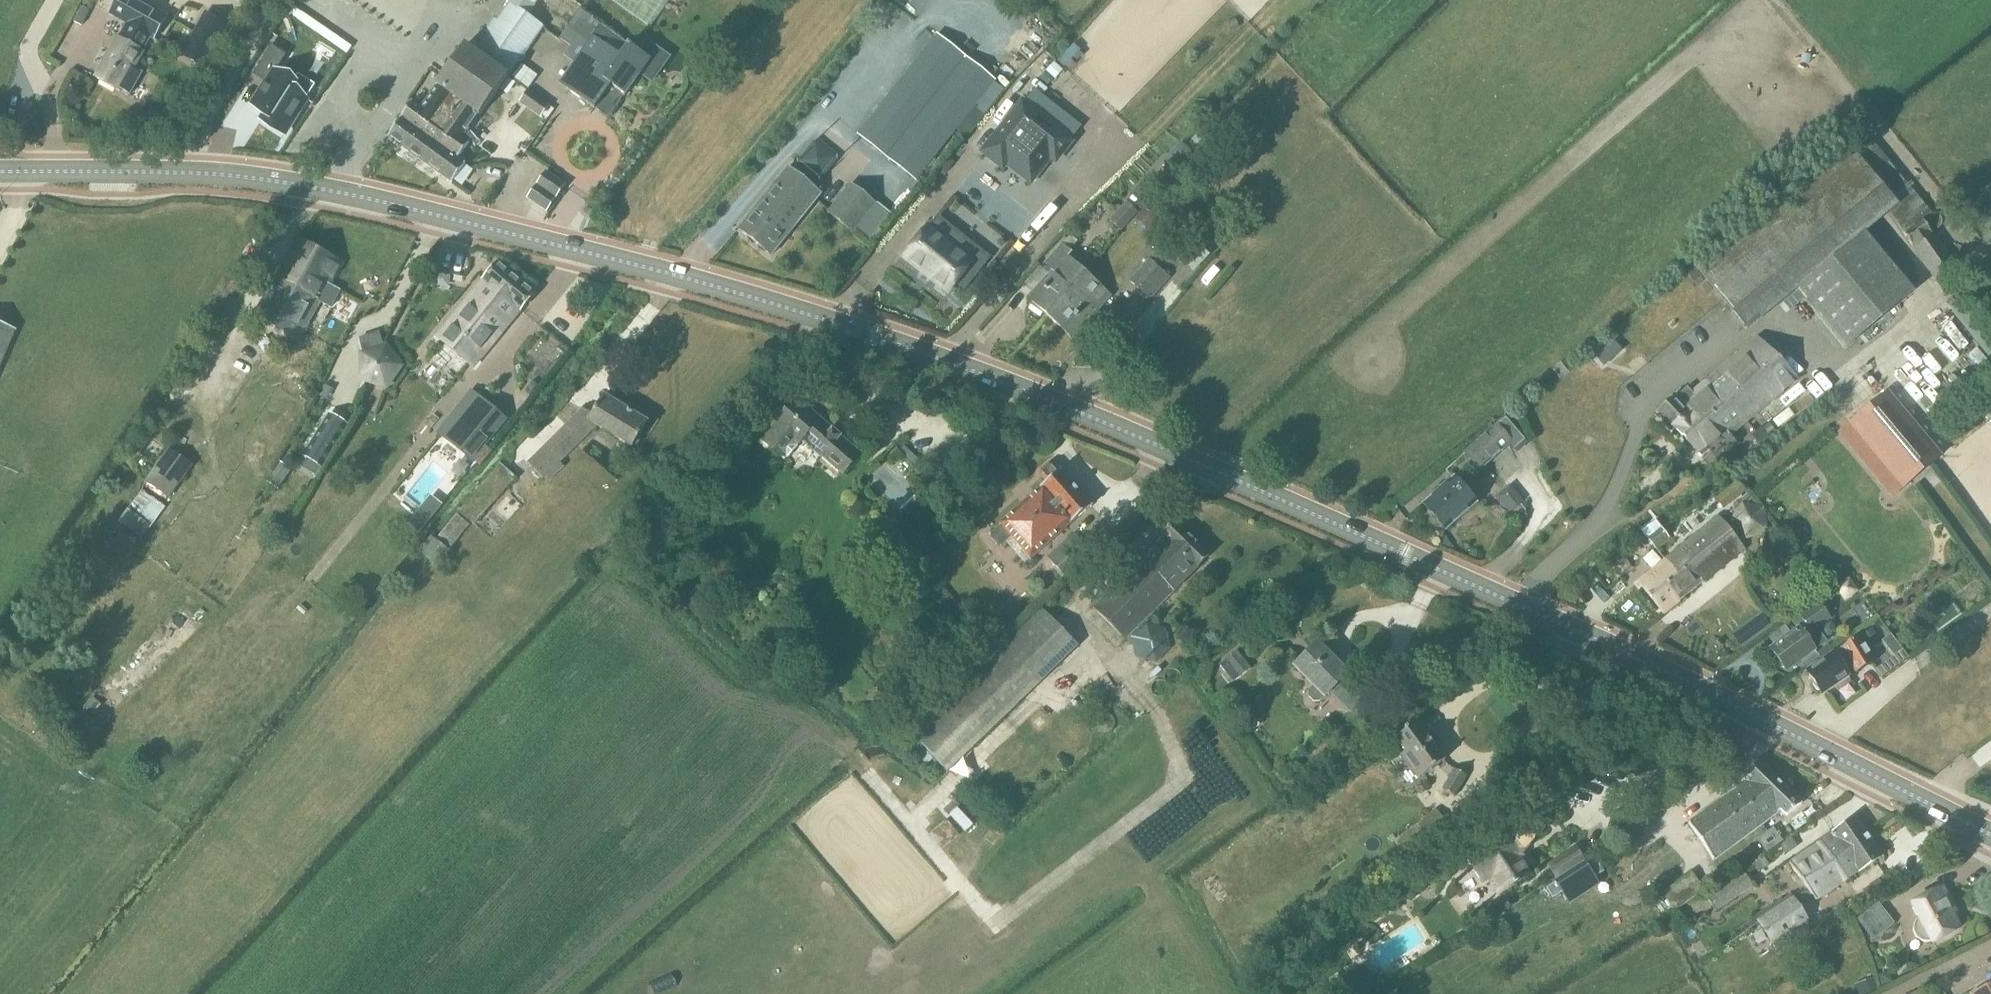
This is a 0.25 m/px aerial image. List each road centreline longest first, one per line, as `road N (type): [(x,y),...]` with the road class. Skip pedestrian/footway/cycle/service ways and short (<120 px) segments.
road 1 (secondary): [(1990,836),(1690,684),(1063,406),(790,311),(350,194),(156,174),(0,176)]
road 2 (track): [(1102,651),(1172,739),(1176,782),(996,923),(839,746)]
road 3 (track): [(1870,116),(1771,0)]
road 4 (track): [(907,823),(1010,727)]

